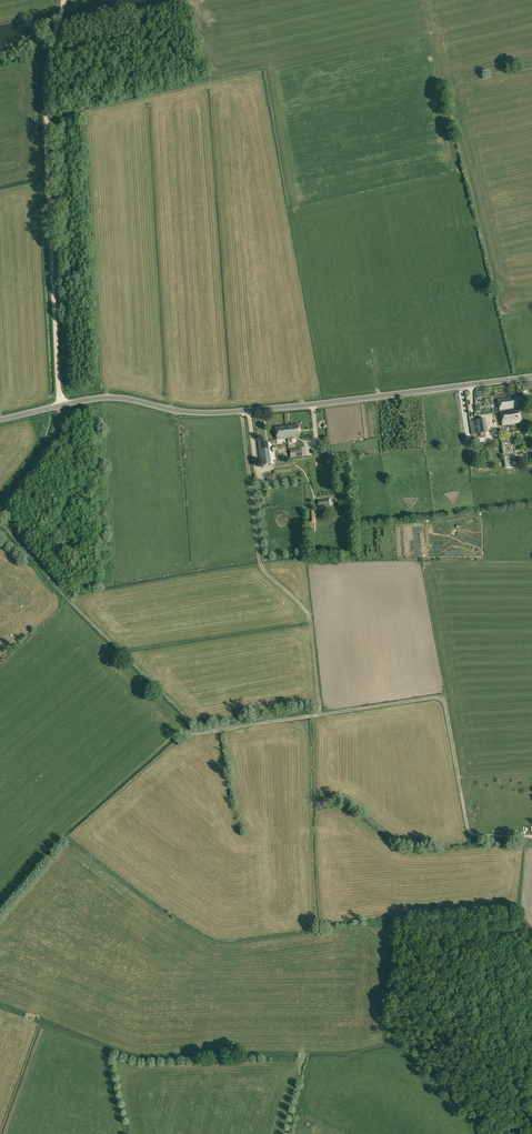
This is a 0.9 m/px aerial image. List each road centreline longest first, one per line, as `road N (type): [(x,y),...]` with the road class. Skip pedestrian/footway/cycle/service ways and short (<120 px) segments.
road 1 (unclassified): [(0,420),(107,398),(207,413),(531,377)]
road 2 (track): [(62,0),(46,111),(60,406)]
road 3 (track): [(318,715),(308,614),(260,561),(241,411)]

